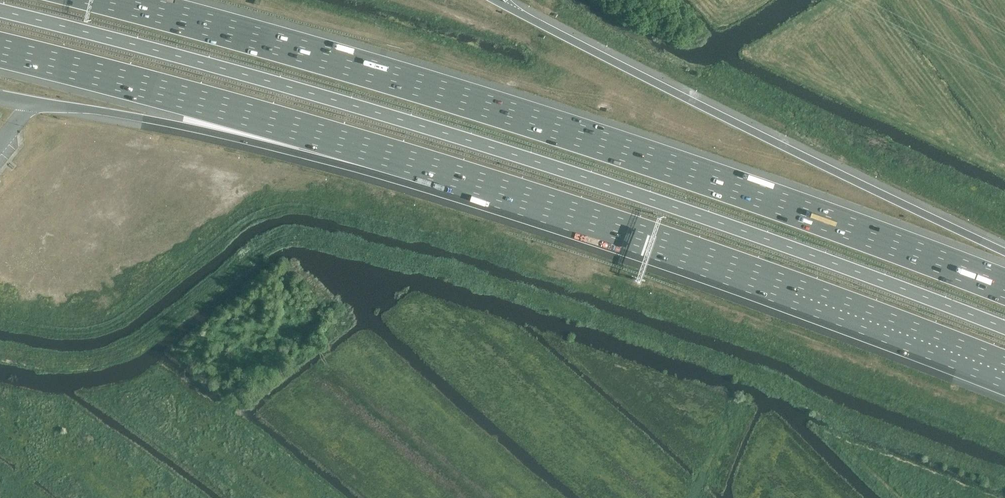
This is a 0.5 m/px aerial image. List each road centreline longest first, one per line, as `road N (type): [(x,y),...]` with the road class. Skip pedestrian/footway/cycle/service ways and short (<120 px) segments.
road 1 (motorway): [(0,12),(571,172),(1004,328)]
road 2 (motorway): [(1004,289),(711,180),(420,85),(113,0)]
road 3 (motorway): [(444,174),(1004,373)]
road 4 (motorway): [(1004,252),(503,4)]
road 5 (motorway): [(0,51),(444,174)]
road 6 (motorway): [(31,104),(444,174)]

